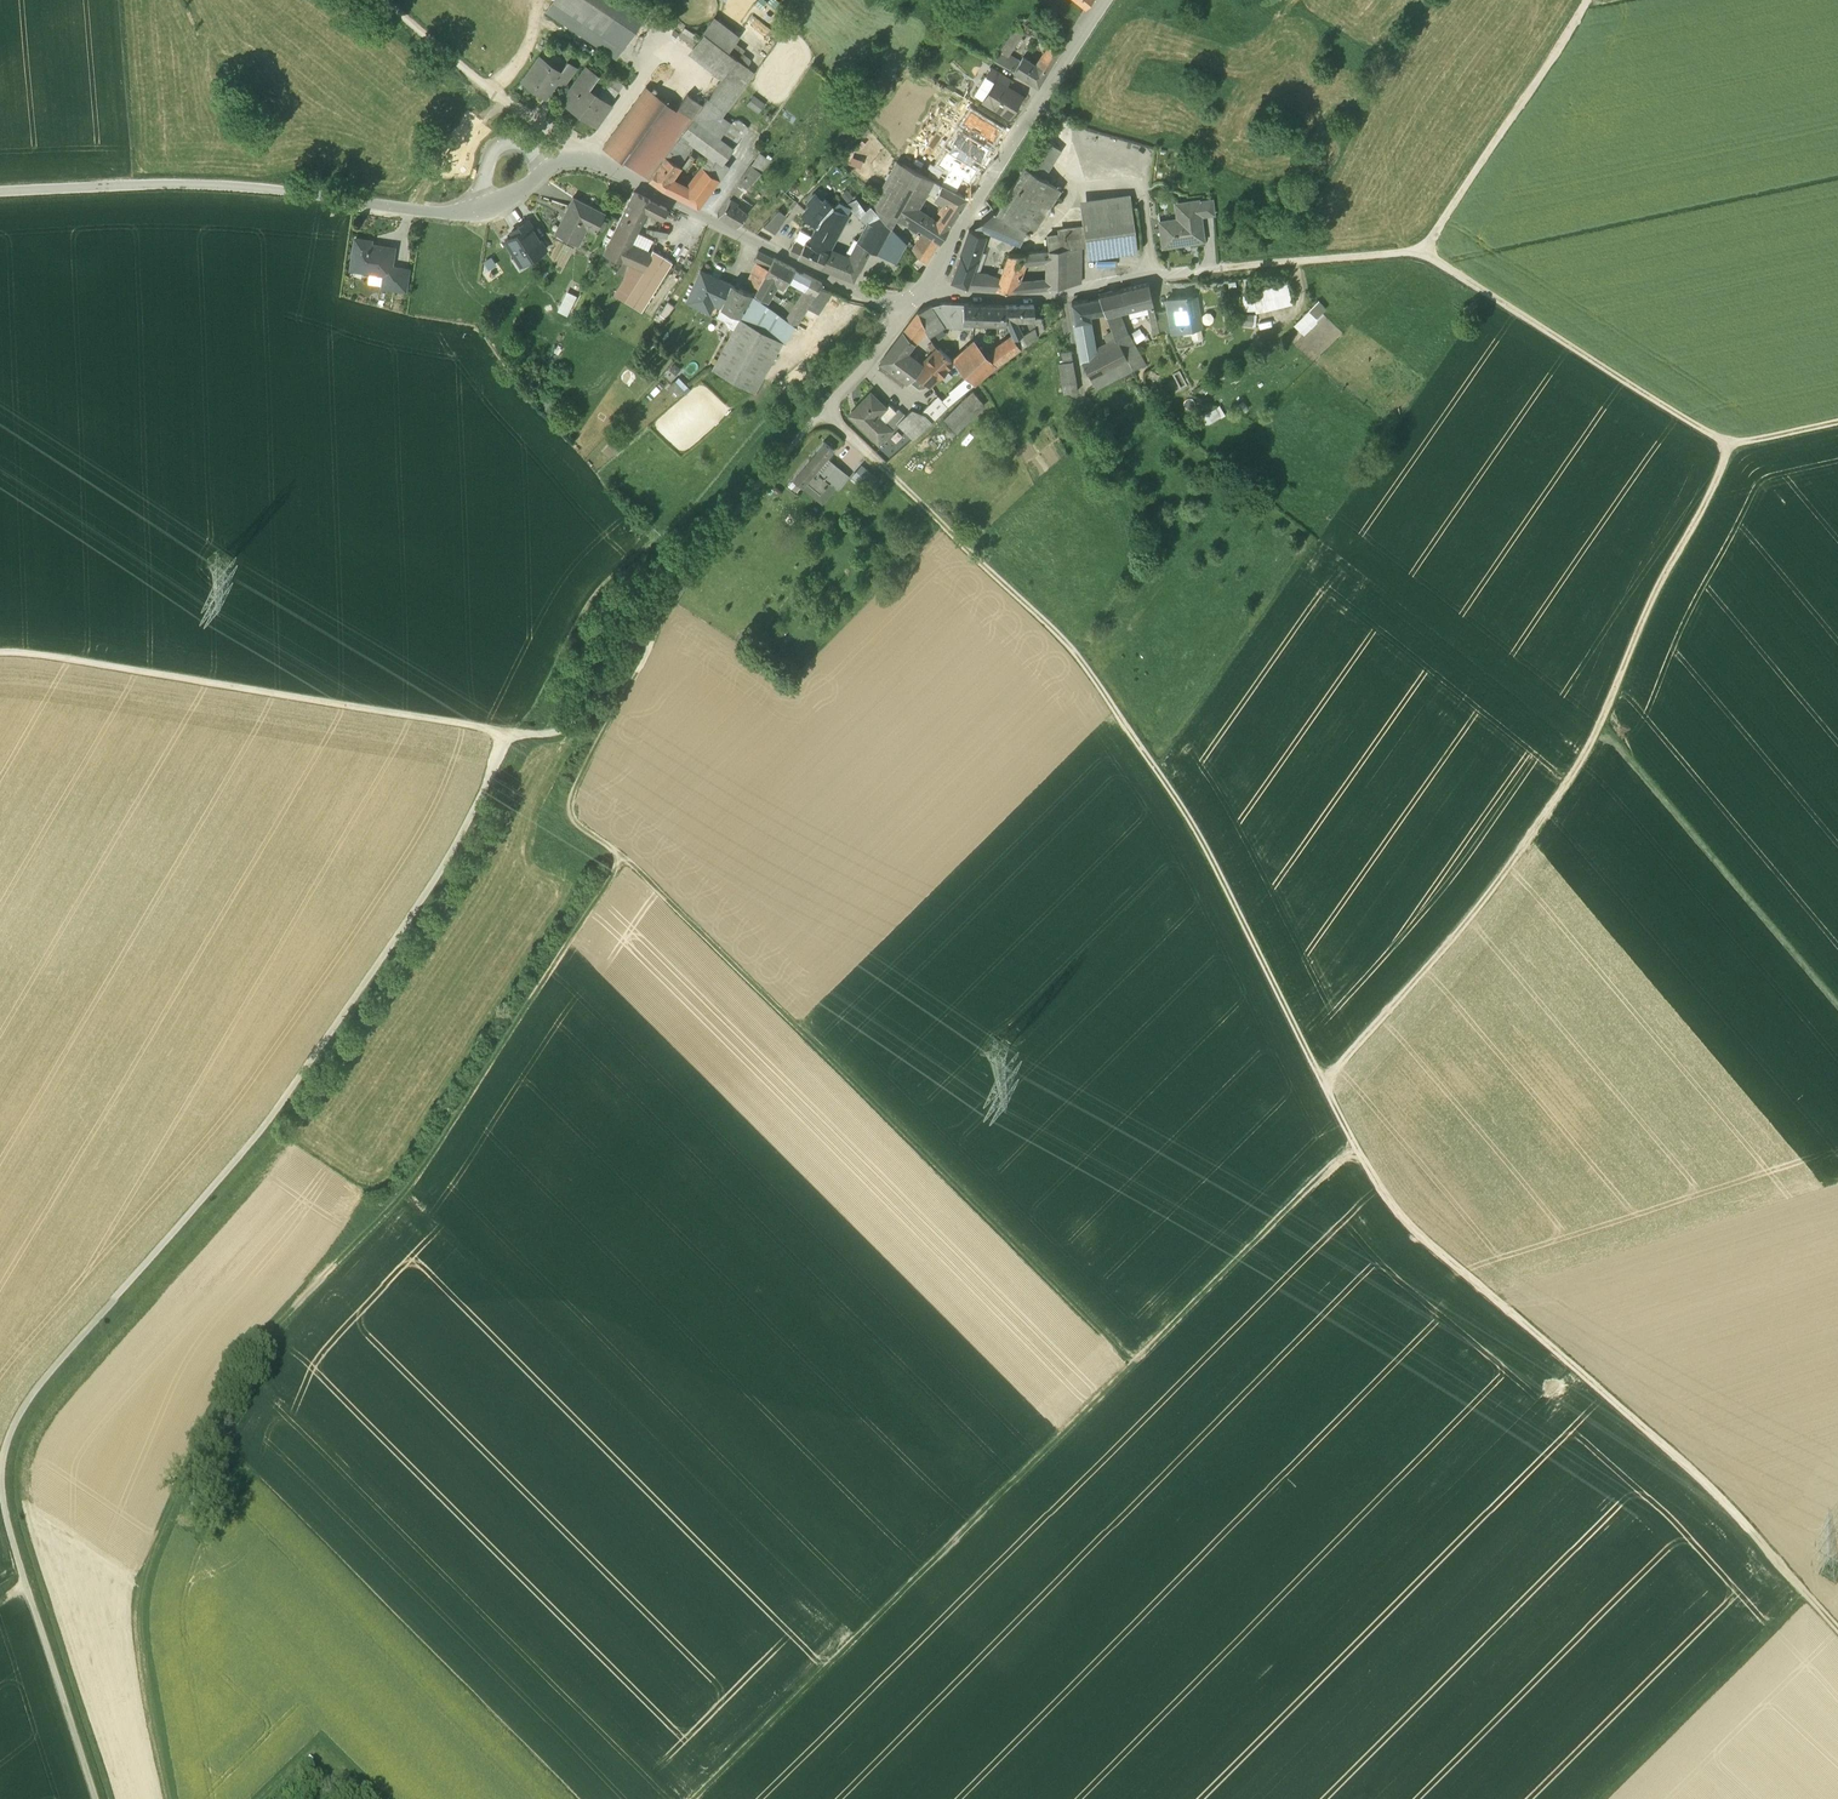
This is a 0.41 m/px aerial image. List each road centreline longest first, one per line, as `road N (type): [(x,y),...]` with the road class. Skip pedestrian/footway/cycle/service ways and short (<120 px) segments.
road 1 (track): [(98,1798),(10,1524),(5,1476),(18,1432),(286,1117),(442,888),(487,802),(507,739),(564,742),(598,720),(668,623),(686,579),(826,411)]
road 2 (track): [(632,865),(421,1194),(260,1362),(161,1560),(145,1621),(146,1652),(174,1798)]
road 3 (track): [(1143,1373),(645,875),(587,835),(580,812),(662,658),(657,639)]
road 4 (track): [(713,1798),(1361,1152)]
road 5 (track): [(1328,1086),(1213,854),(1075,651),(826,411)]
road 6 (track): [(1733,443),(1559,797),(1492,893),(1336,1067),(1328,1086)]
road 7 (track): [(1837,1635),(1731,1509),(1407,1224),(1328,1086)]
road 8 (residential): [(343,201),(444,213),(487,206),(513,197),(549,163),(581,159),(900,317)]
road 9 (track): [(0,666),(42,666),(507,739)]
road 10 (track): [(1837,422),(1733,443),(1693,427),(1424,249)]
road 11 (track): [(1309,262),(1424,249),(1588,0)]
road 12 (track): [(1068,295),(1082,384),(1153,580),(1086,667)]
road 13 (residential): [(924,290),(1068,295),(1182,272),(1309,262)]
road 14 (track): [(1837,1003),(1599,727)]
road 15 (unclassified): [(0,191),(178,183),(343,201)]
road 16 (residential): [(924,290),(1106,0)]
road 17 (track): [(1812,1606),(1617,1798)]
road 18 (track): [(581,159),(575,142),(500,99),(381,0)]
road 19 (track): [(1715,858),(1837,751)]

